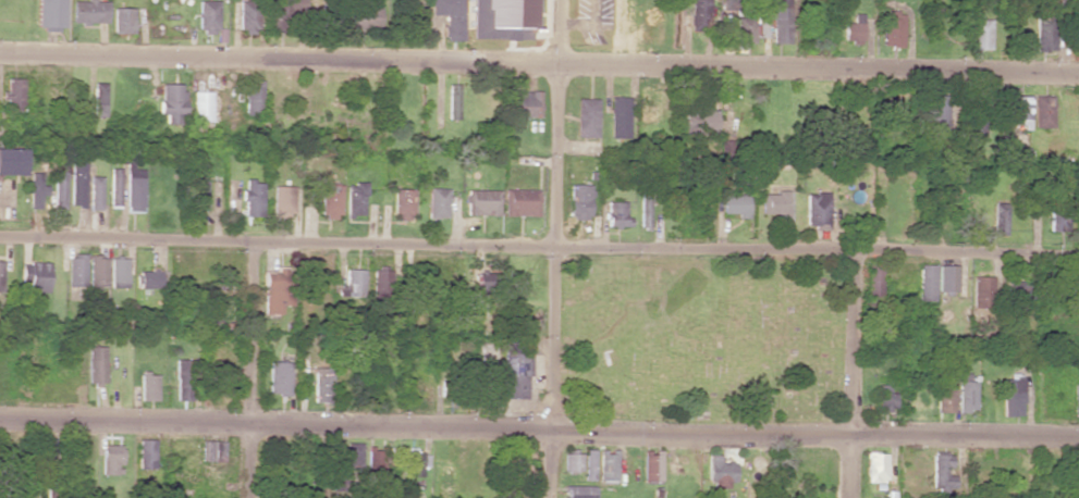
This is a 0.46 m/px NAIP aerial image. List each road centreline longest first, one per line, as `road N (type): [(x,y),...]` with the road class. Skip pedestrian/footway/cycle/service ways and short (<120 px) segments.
road 1 (residential): [(1078,254),(0,233)]
road 2 (residential): [(1078,75),(0,56)]
road 3 (residential): [(1078,440),(0,423)]
road 4 (residential): [(559,0),(546,497)]
road 5 (residential): [(254,238),(249,497)]
road 6 (residential): [(853,250),(848,497)]

